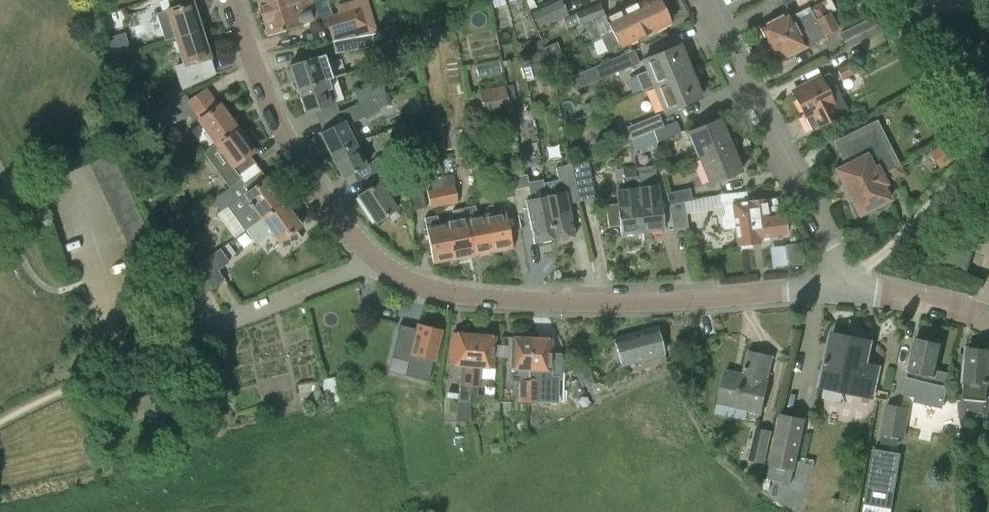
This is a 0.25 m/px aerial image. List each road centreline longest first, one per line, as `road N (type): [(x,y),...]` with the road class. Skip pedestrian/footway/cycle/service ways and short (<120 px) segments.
road 1 (residential): [(850,289),(605,302),(466,297),(406,281),(347,230),(295,157),(232,0)]
road 2 (residential): [(850,289),(700,0)]
road 3 (residential): [(988,319),(850,289)]

